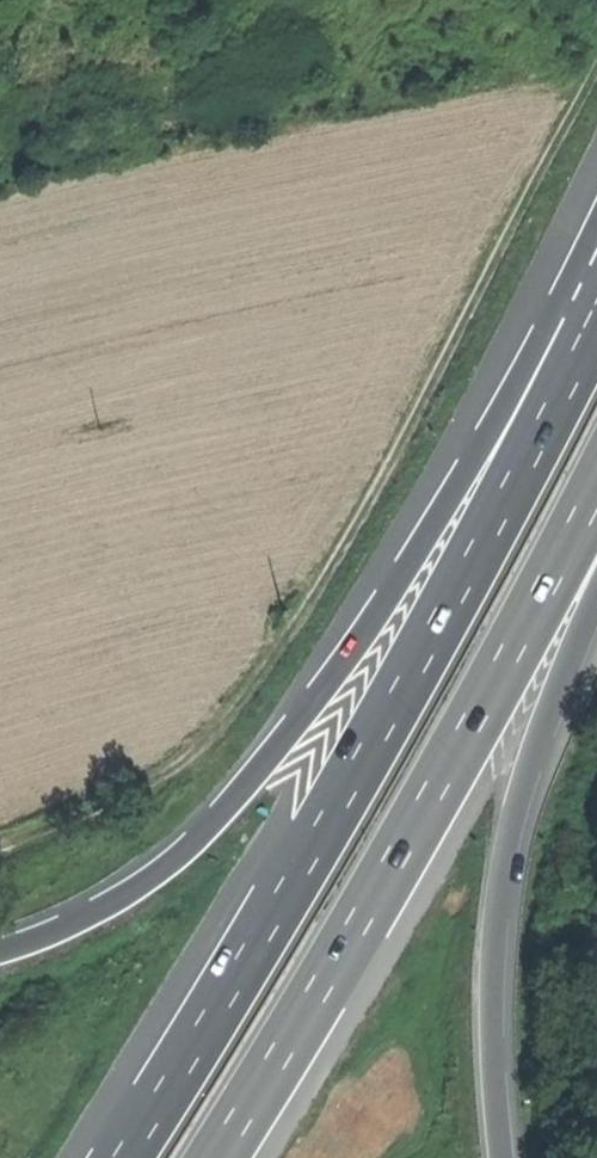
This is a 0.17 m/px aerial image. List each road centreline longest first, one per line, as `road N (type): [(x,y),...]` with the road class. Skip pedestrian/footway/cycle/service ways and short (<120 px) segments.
road 1 (track): [(596,72),(312,606),(198,752),(108,813),(0,843)]
road 2 (trunk): [(596,323),(431,641),(225,999),(124,1157)]
road 3 (trunk): [(596,315),(526,370),(309,713),(179,858),(38,942),(0,951)]
road 4 (trunk): [(218,1157),(511,663),(581,520)]
road 5 (trunk): [(508,1157),(491,1007),(502,875),(588,612),(581,520)]

